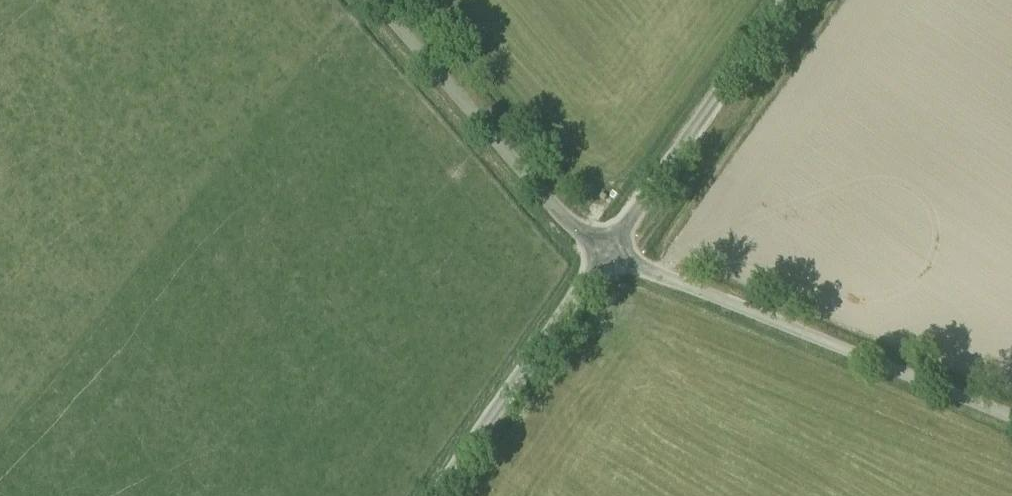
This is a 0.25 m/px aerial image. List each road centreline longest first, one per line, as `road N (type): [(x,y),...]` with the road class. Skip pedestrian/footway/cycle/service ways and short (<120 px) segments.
road 1 (unclassified): [(1011,410),(609,249)]
road 2 (unclassified): [(609,249),(573,228),(376,0)]
road 3 (unclassified): [(609,249),(782,0)]
road 4 (unclassified): [(434,495),(609,249)]

